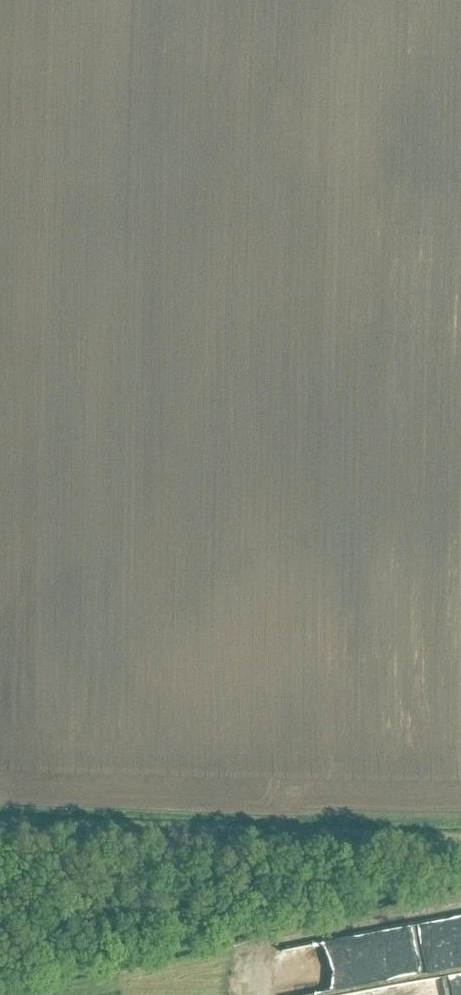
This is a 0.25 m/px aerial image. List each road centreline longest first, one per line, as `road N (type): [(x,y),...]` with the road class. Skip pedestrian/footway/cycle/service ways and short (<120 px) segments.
road 1 (unclassified): [(0,829),(460,846)]

